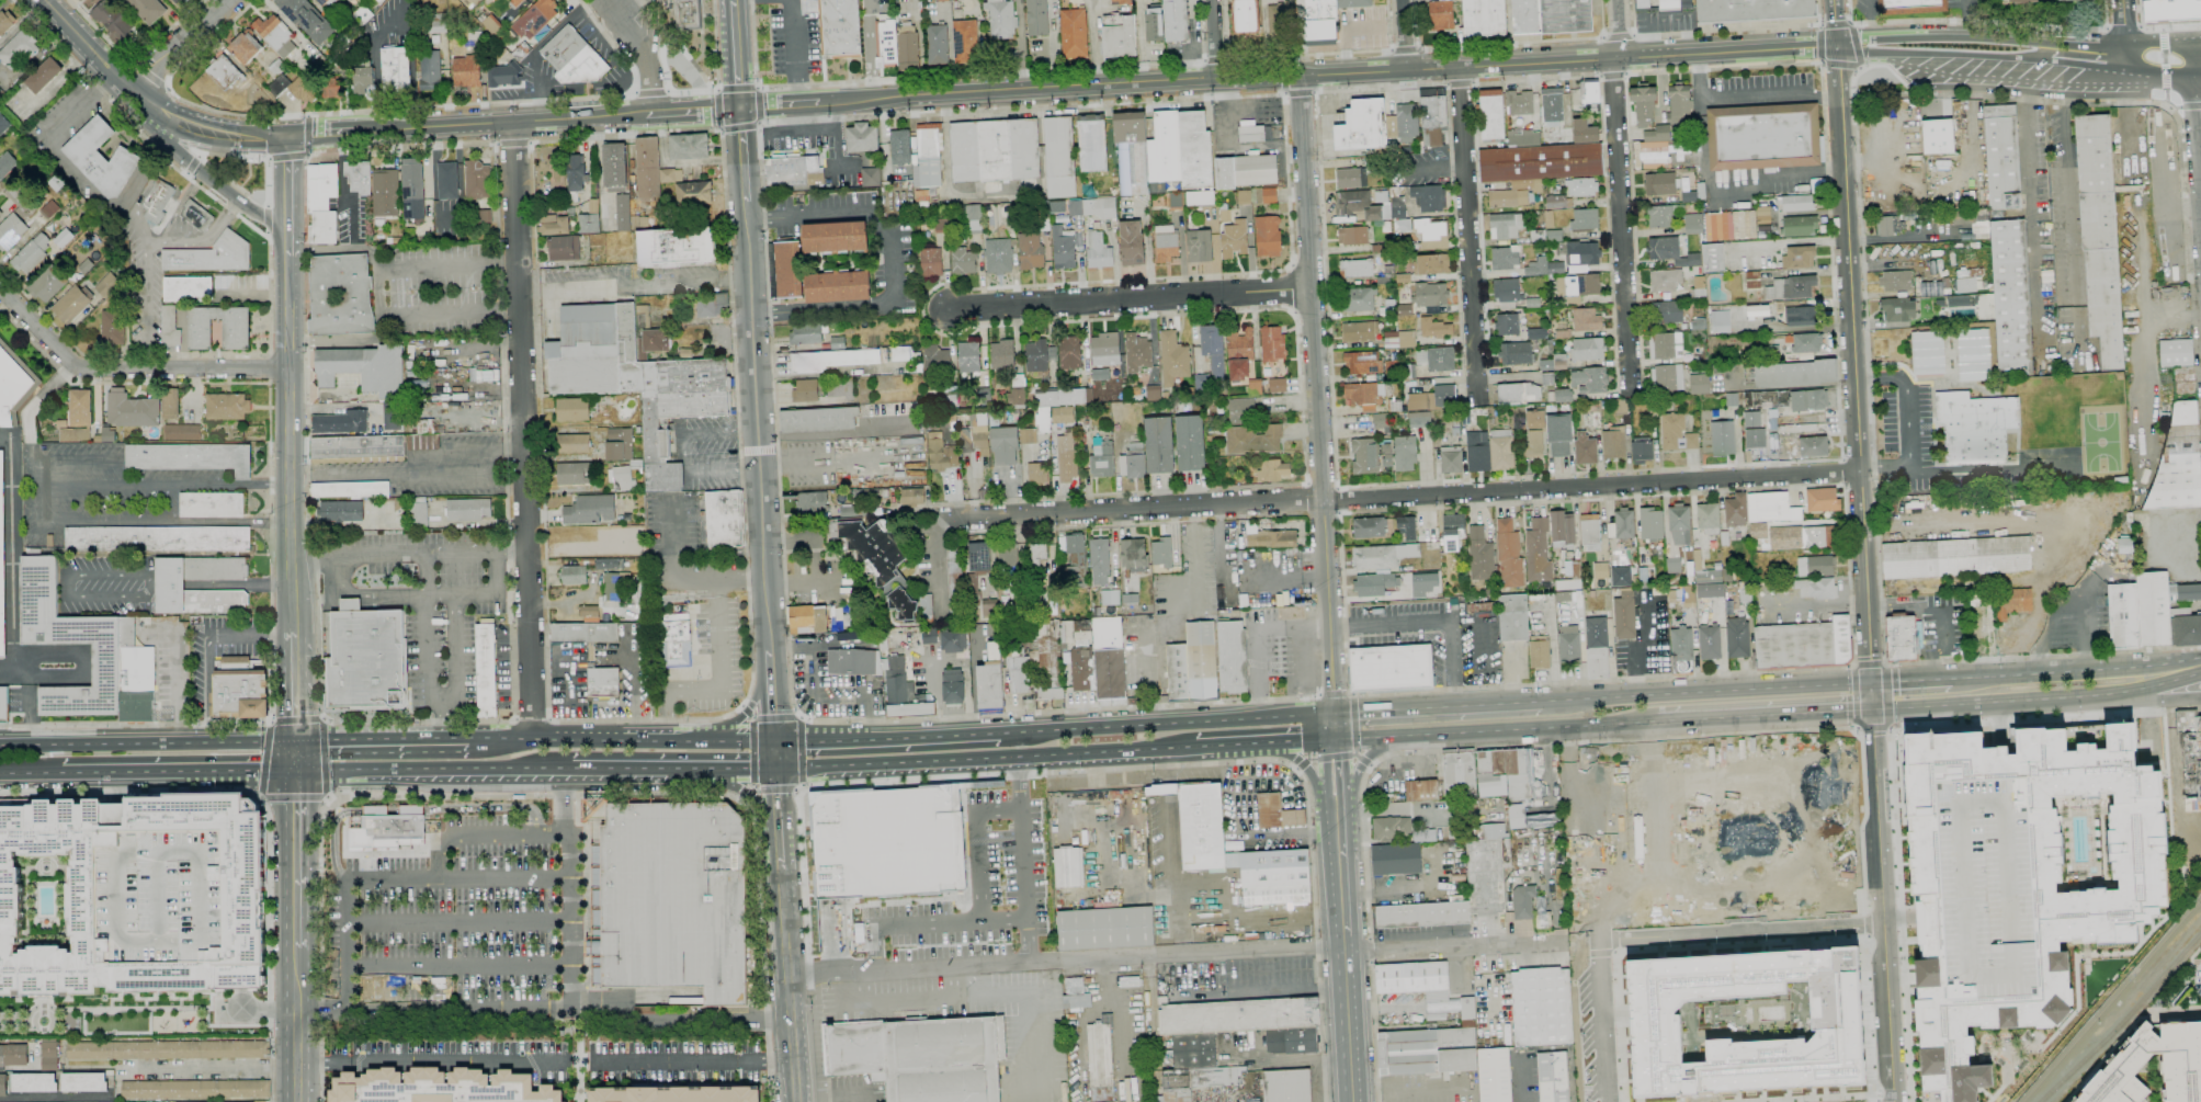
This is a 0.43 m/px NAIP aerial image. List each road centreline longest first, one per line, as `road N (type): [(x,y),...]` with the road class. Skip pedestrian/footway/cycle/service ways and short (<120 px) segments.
road 1 (residential): [(1861,470),(938,521)]
road 2 (secondary): [(1298,75),(1332,712)]
road 3 (residential): [(512,122),(530,737)]
road 4 (tertiary): [(1833,0),(1868,610)]
road 5 (secondary): [(1298,75),(1837,47)]
road 6 (secondary): [(746,202),(770,651)]
road 7 (secondary): [(873,100),(1298,75)]
road 8 (primary): [(779,771),(1187,750)]
road 9 (tertiary): [(1872,709),(1895,1101)]
road 10 (secondary): [(294,632),(287,255)]
road 11 (residential): [(1309,292),(946,310)]
road 12 (residential): [(1460,67),(1478,407)]
road 13 (residential): [(1612,59),(1631,391)]
road 14 (primary): [(1872,709),(2068,698),(2200,672)]
road 15 (residential): [(288,370),(77,370),(0,290)]
road 16 (primary): [(1871,685),(1566,700)]
road 17 (primary): [(295,739),(0,741)]
road 18 (primary): [(1332,712),(1042,729)]
road 19 (tertiary): [(648,114),(362,132)]
road 20 (residential): [(1884,923),(1602,942)]
road 21 (primary): [(1396,736),(1657,722)]
road 22 (primary): [(295,772),(551,770)]
road 23 (primary): [(712,738),(470,738)]
road 24 (primary): [(63,776),(295,772)]
road 25 (secondary): [(781,871),(796,1101)]
road 26 (primary): [(998,731),(774,738)]
road 27 (secondary): [(2052,56),(2026,39),(1962,35),(1853,37),(1837,47)]
road 28 (secondary): [(131,87),(154,129),(287,240)]
road 29 (primary): [(2200,662),(1982,677)]
road 30 (primary): [(1657,722),(1872,709)]
road 31 (secondary): [(1837,47),(2052,56)]
road 32 (primary): [(1538,702),(1332,712)]
road 33 (primary): [(296,947),(295,772)]
road 34 (primary): [(470,738),(295,739)]
road 35 (tertiary): [(286,136),(222,136),(193,127),(131,87)]
road 36 (secondary): [(1343,936),(1354,1101)]
road 37 (residential): [(1609,1101),(1602,942)]
road 38 (primary): [(551,770),(710,770)]
road 39 (primary): [(297,1101),(296,947)]
road 40 (primary): [(1187,750),(1334,740)]
road 41 (primary): [(2068,698),(2200,697)]
road 42 (residential): [(605,0),(646,59),(653,114)]
road 43 (secondary): [(1250,746),(1304,765),(1338,825)]
road 44 (residential): [(219,0),(131,87)]
road 45 (tertiary): [(131,87),(45,0)]

